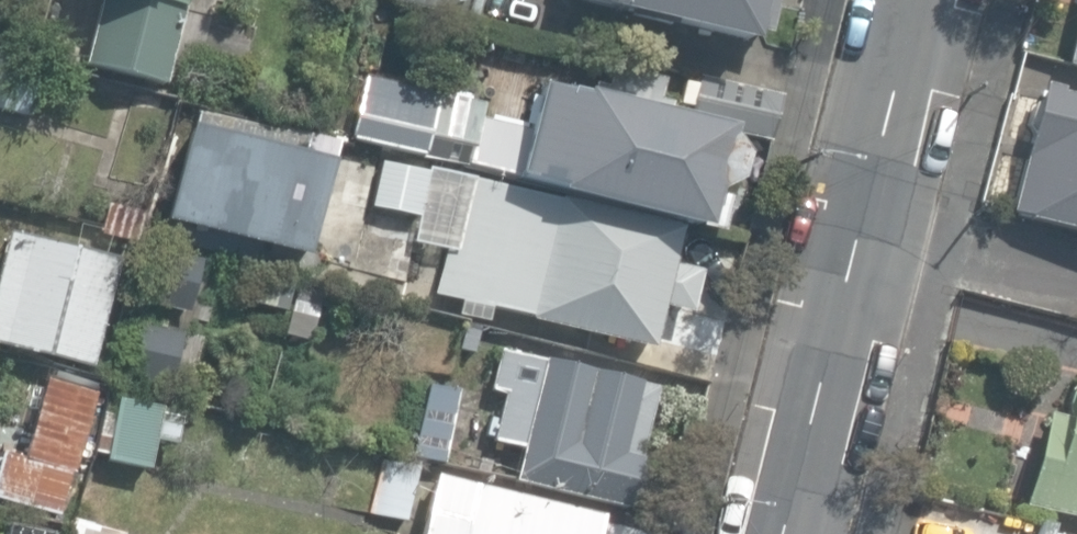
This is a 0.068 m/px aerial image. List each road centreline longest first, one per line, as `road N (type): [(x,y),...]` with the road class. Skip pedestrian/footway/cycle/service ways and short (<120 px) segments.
road 1 (secondary): [(919,0),(783,533)]

